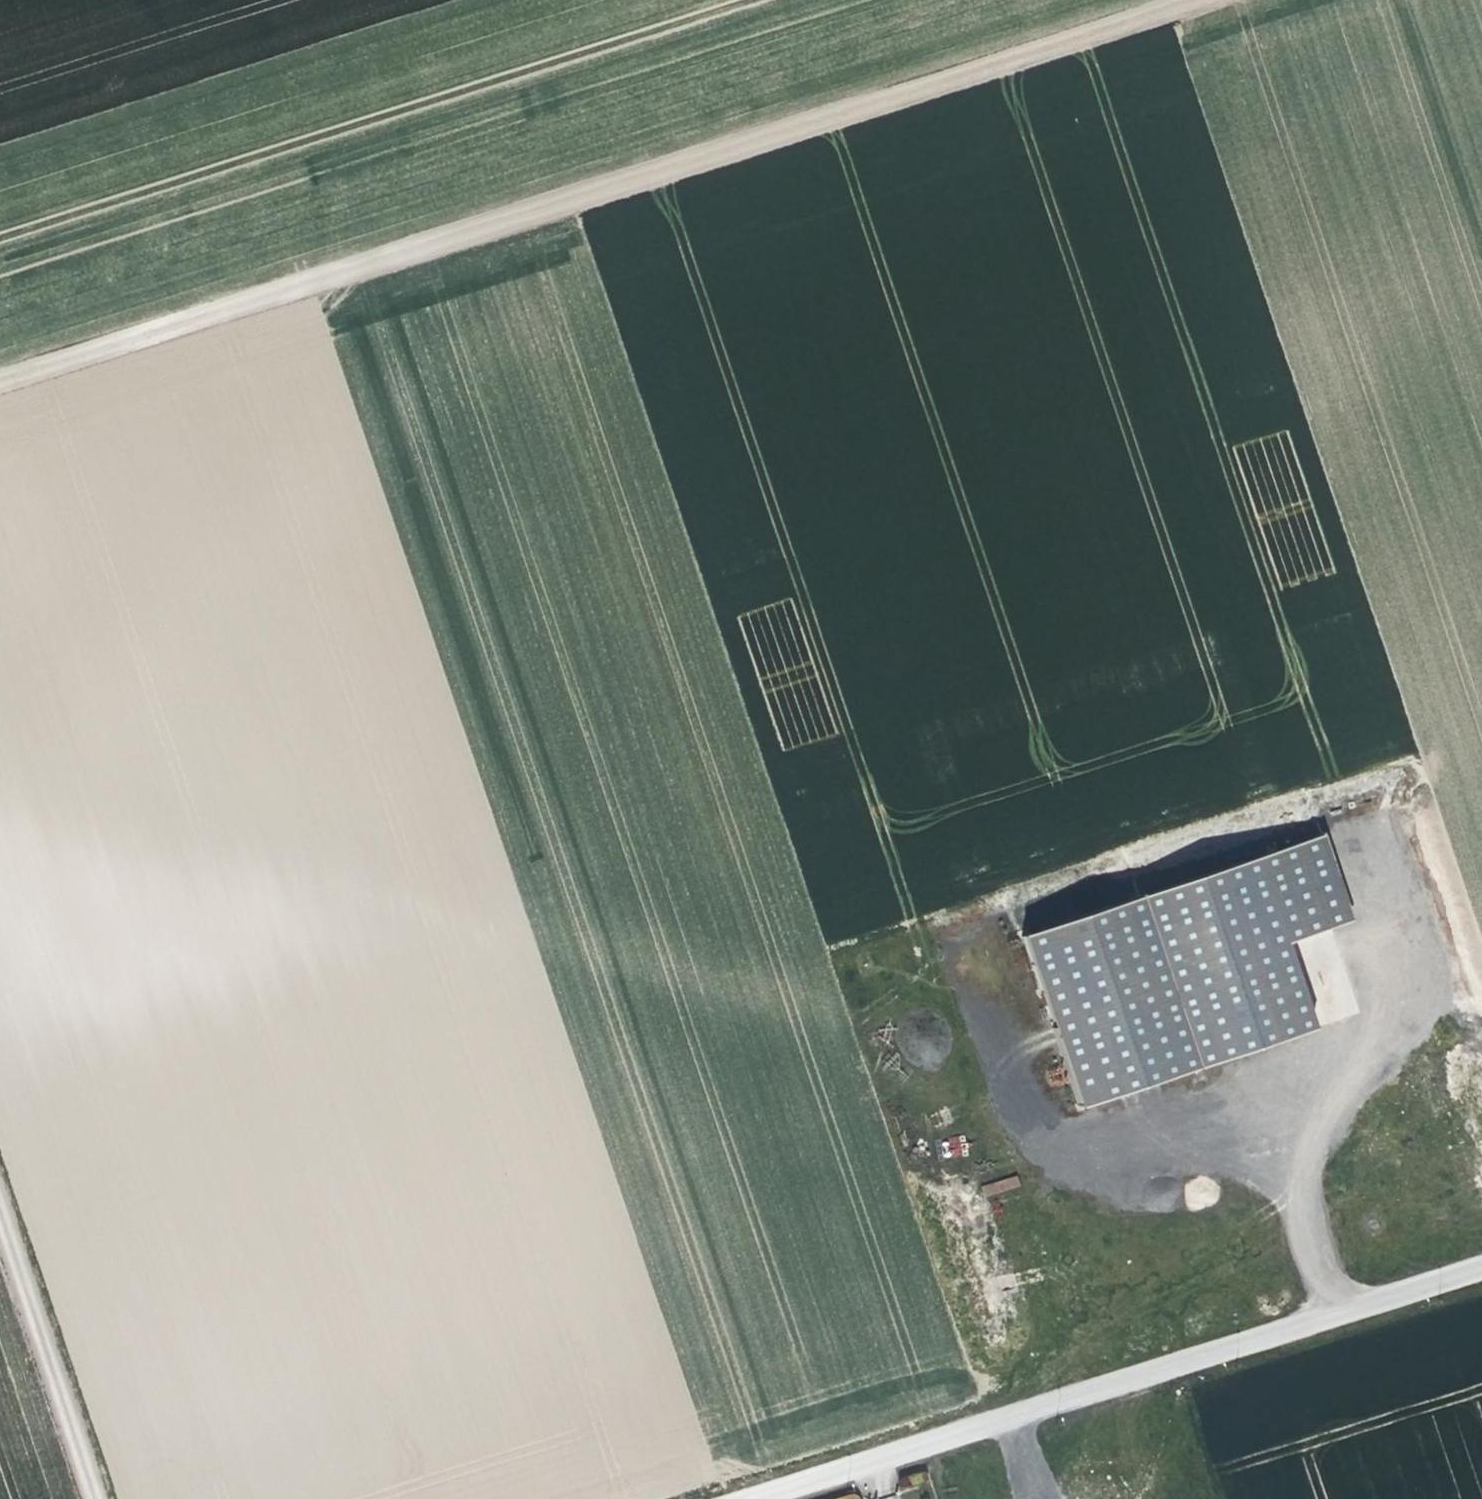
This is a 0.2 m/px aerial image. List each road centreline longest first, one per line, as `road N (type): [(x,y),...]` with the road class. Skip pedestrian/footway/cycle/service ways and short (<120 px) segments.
road 1 (track): [(0,382),(1195,0)]
road 2 (unclassified): [(1481,1266),(748,1498)]
road 3 (track): [(94,1498),(0,1208)]

